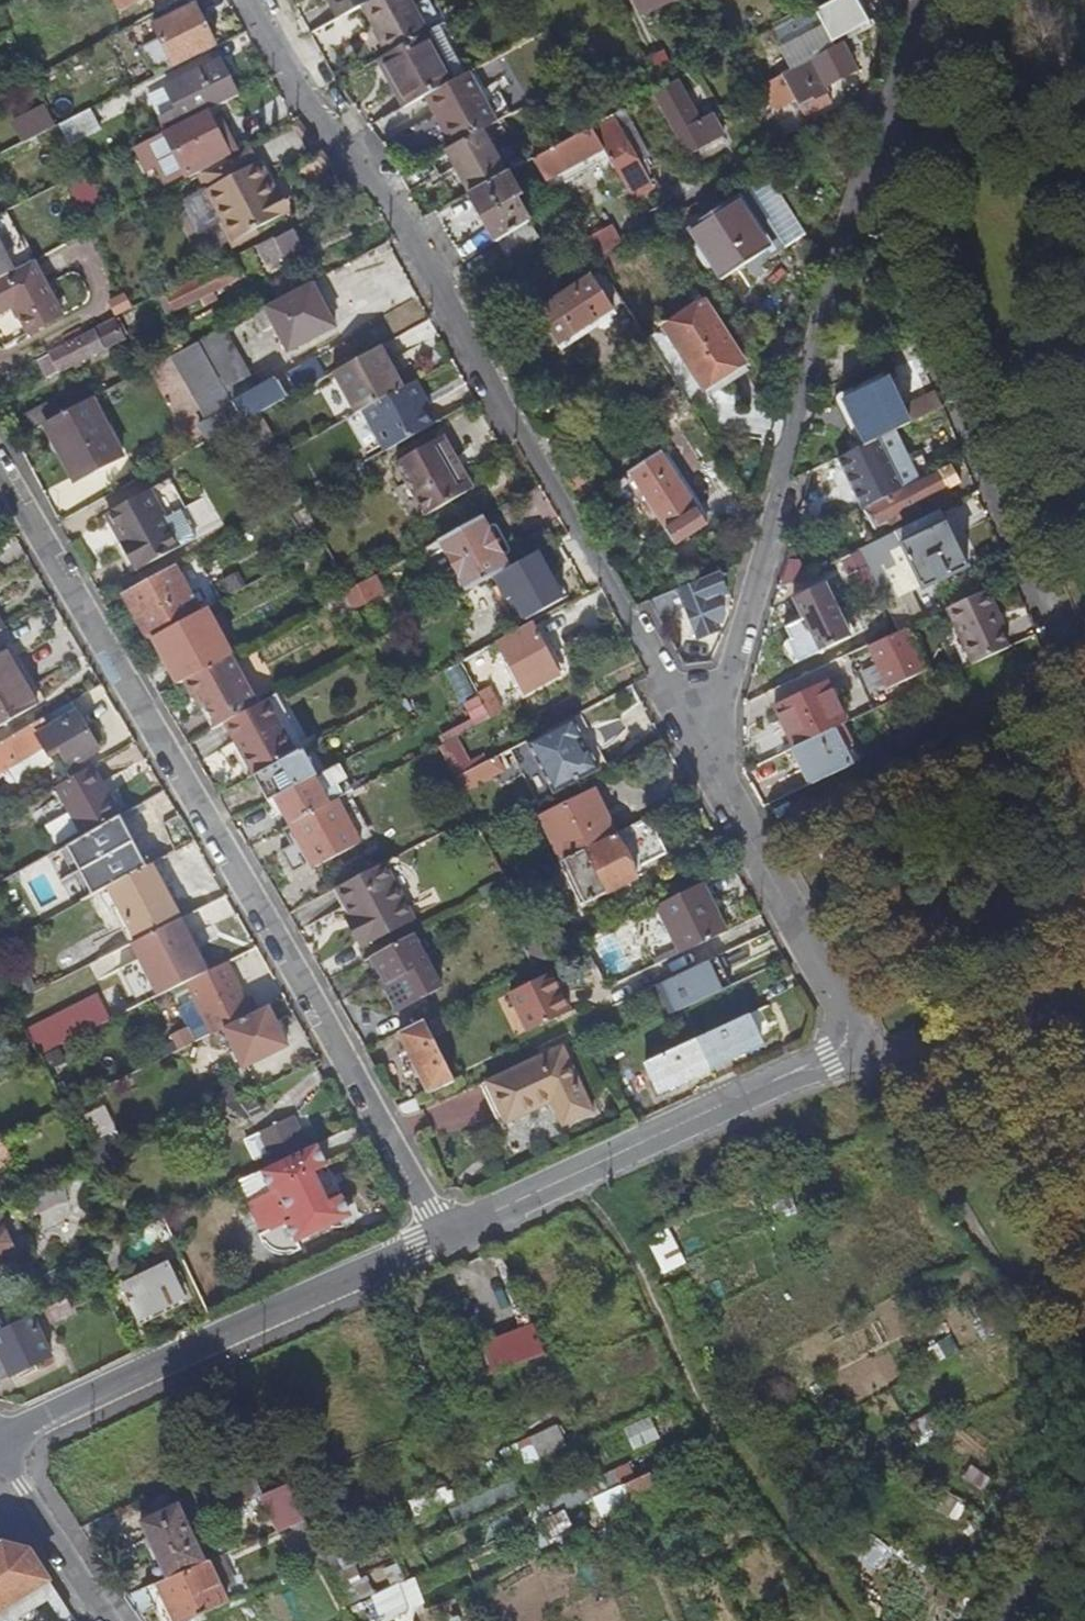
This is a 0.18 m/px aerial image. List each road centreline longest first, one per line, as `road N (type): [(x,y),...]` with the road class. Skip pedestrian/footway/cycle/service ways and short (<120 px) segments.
road 1 (residential): [(430,1239),(860,1042),(693,718),(254,0)]
road 2 (residential): [(430,1239),(0,465)]
road 3 (residential): [(0,1456),(430,1239)]
road 4 (residential): [(0,1456),(109,1620)]
road 5 (residential): [(869,160),(901,41),(924,0)]
road 6 (residential): [(1004,1620),(1084,1482)]

